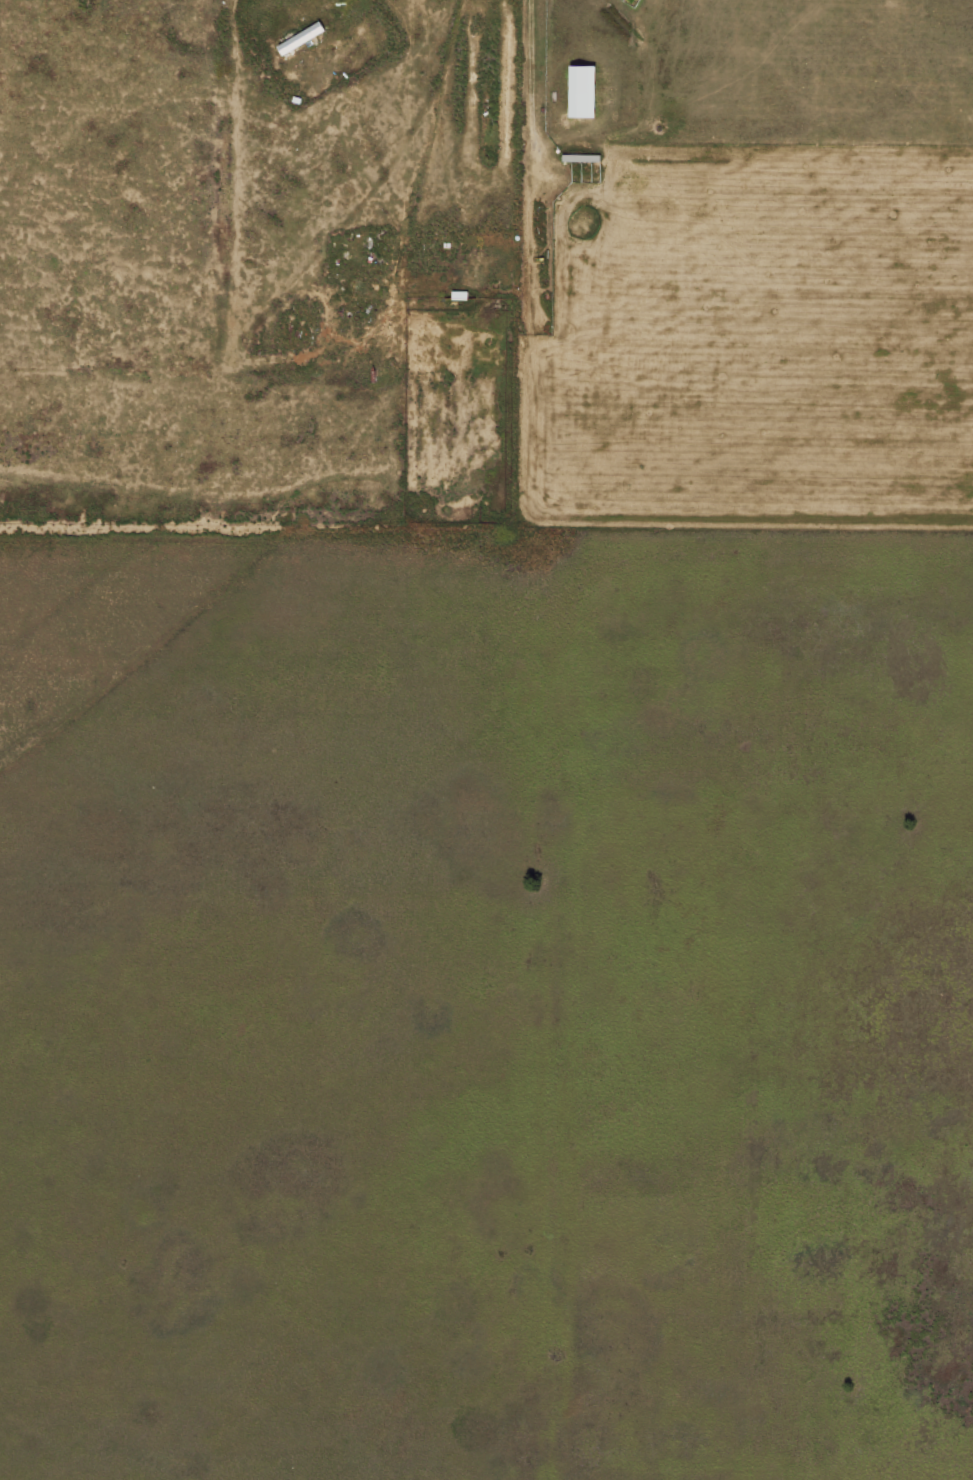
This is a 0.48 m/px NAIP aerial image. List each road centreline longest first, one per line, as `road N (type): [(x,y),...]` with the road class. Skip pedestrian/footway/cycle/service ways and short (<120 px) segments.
road 1 (residential): [(528,178),(530,0)]

